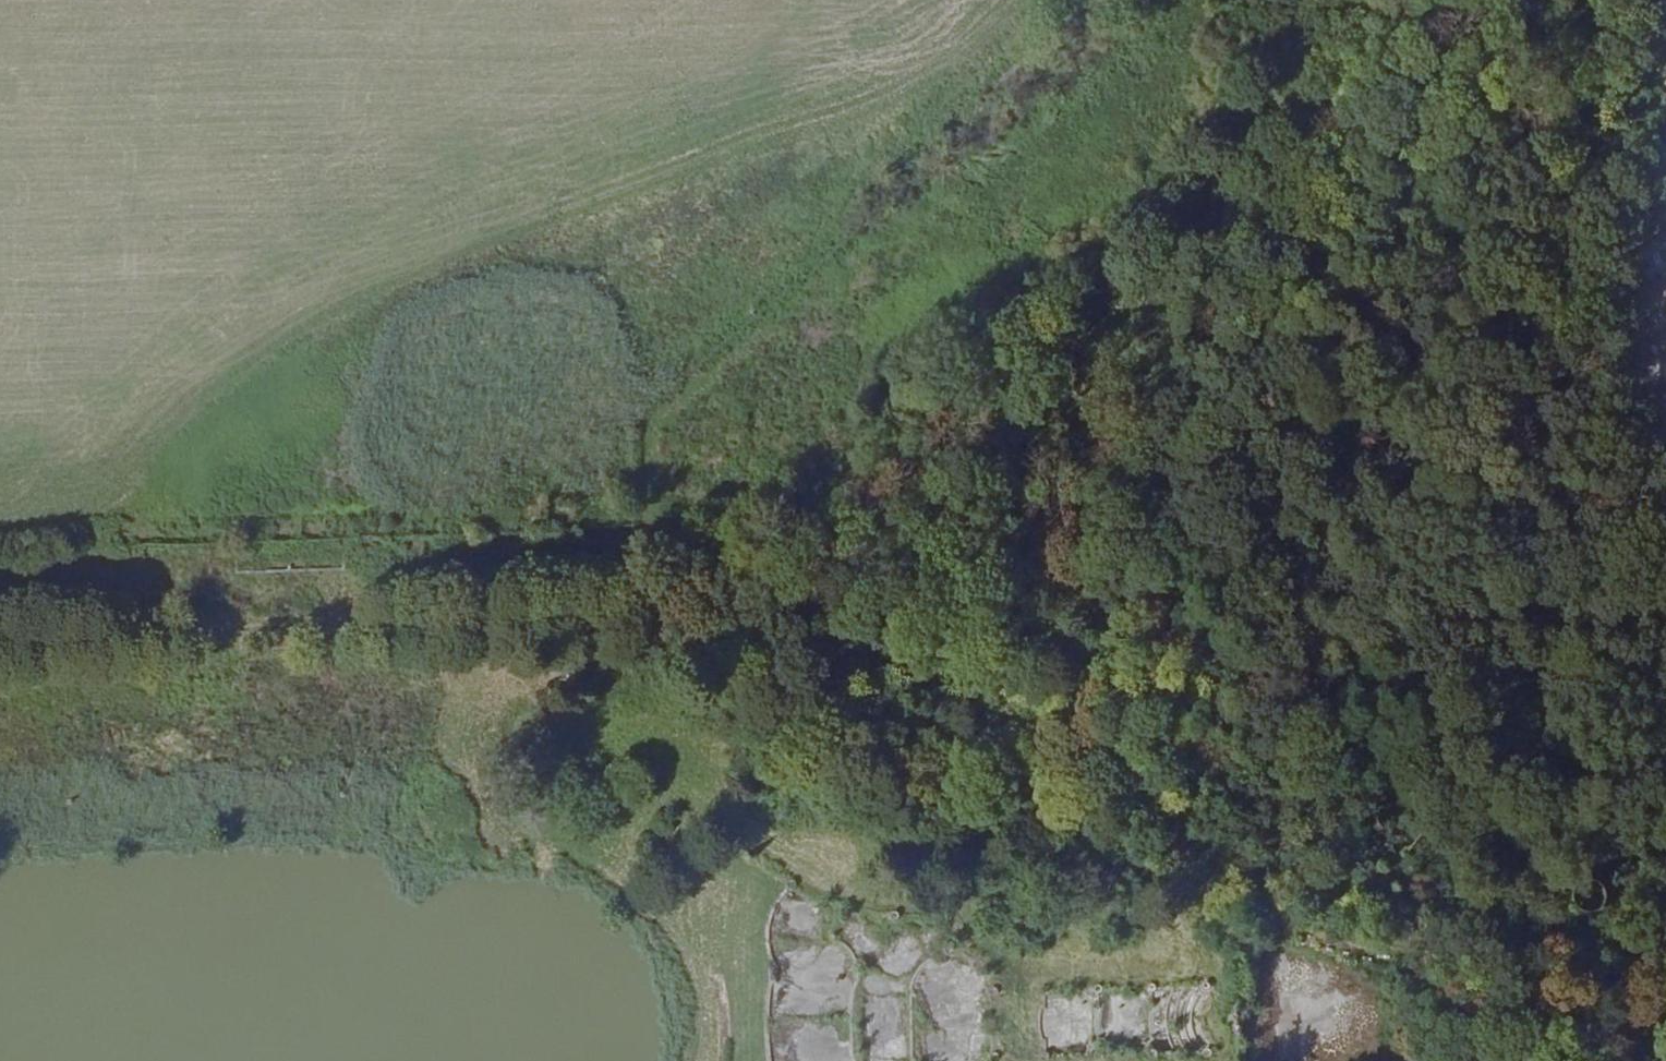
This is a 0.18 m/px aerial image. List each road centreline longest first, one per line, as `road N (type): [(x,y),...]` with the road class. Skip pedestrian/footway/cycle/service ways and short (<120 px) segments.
road 1 (track): [(0,640),(702,611)]

